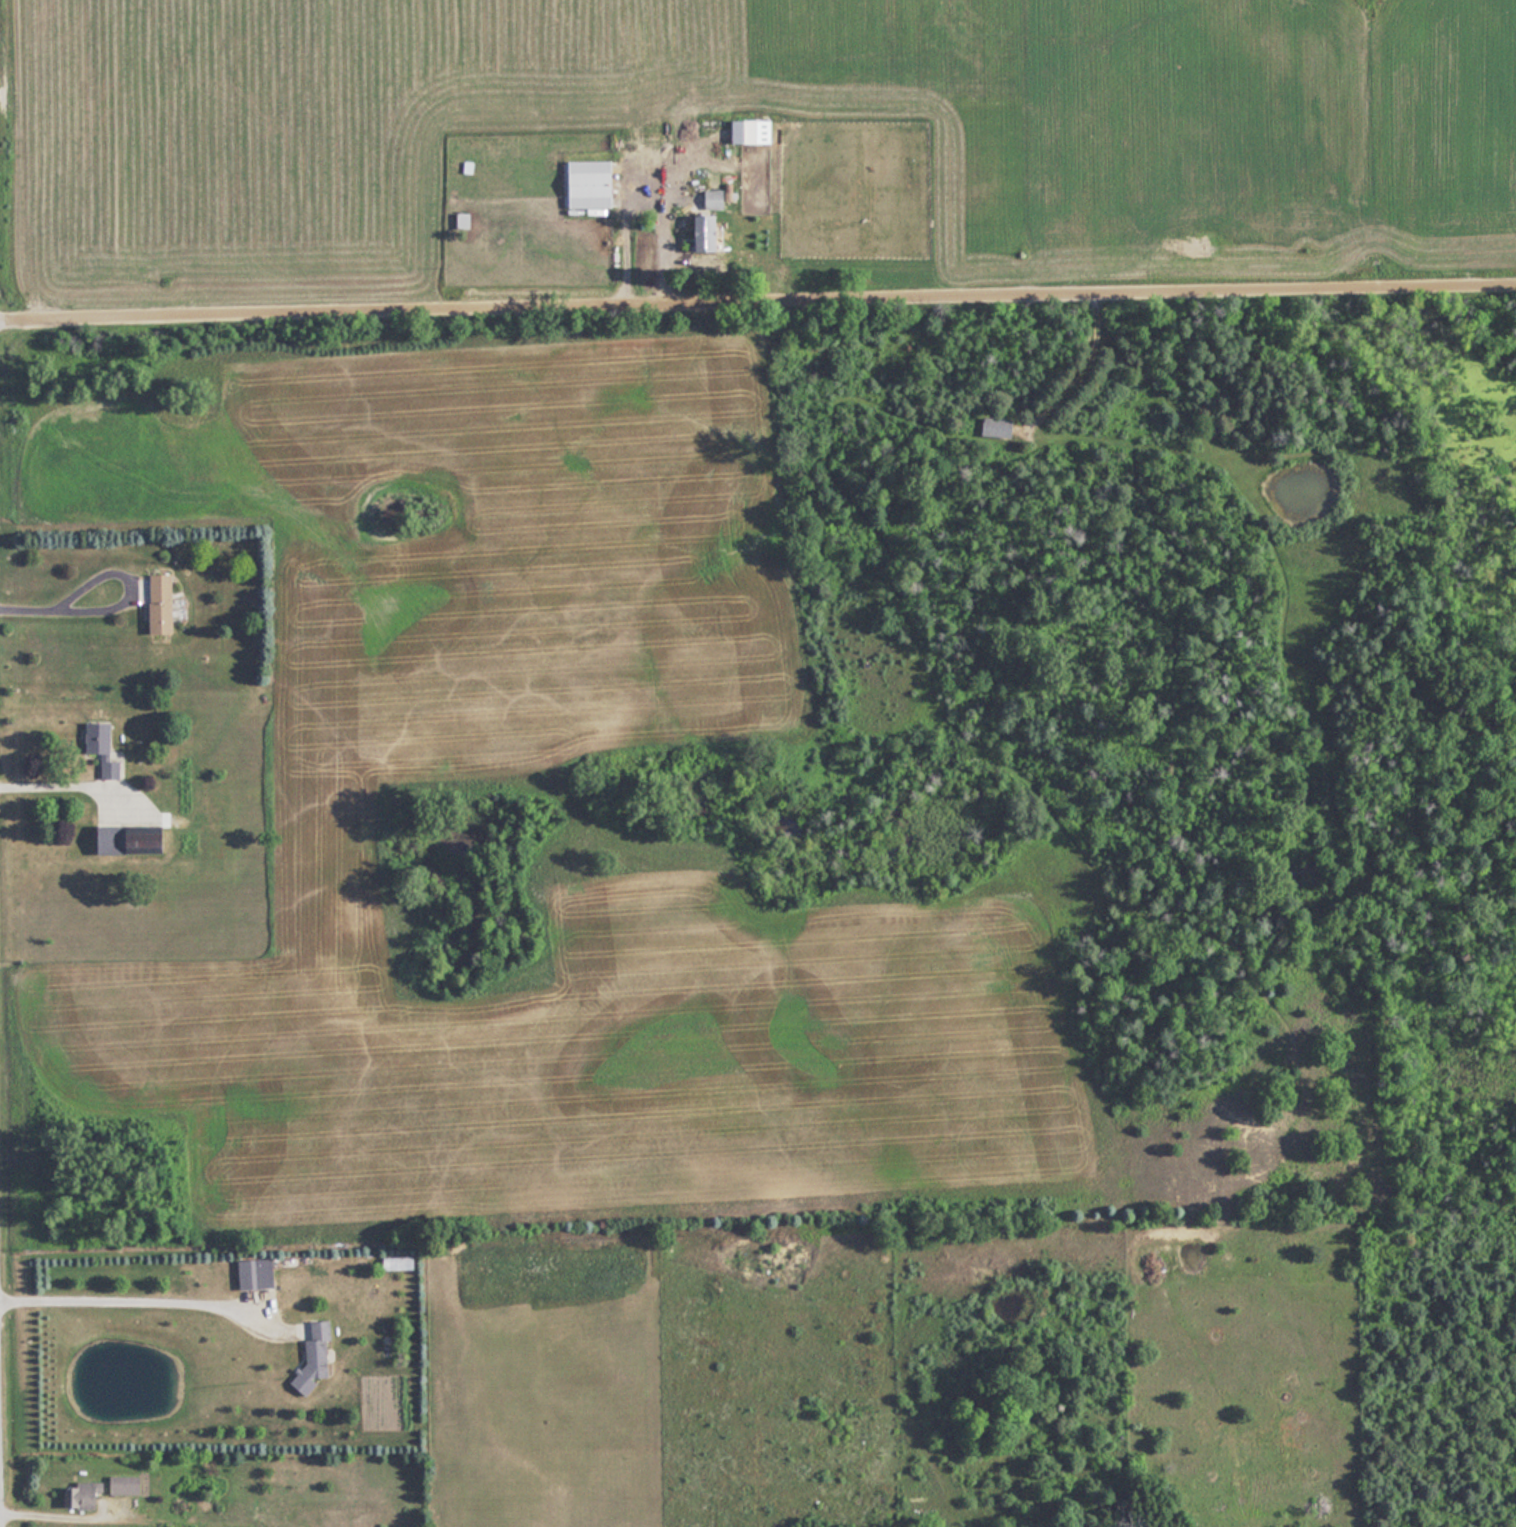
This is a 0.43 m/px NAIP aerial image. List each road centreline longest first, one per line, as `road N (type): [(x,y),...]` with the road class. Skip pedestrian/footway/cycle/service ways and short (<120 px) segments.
road 1 (residential): [(0,323),(1515,286)]

